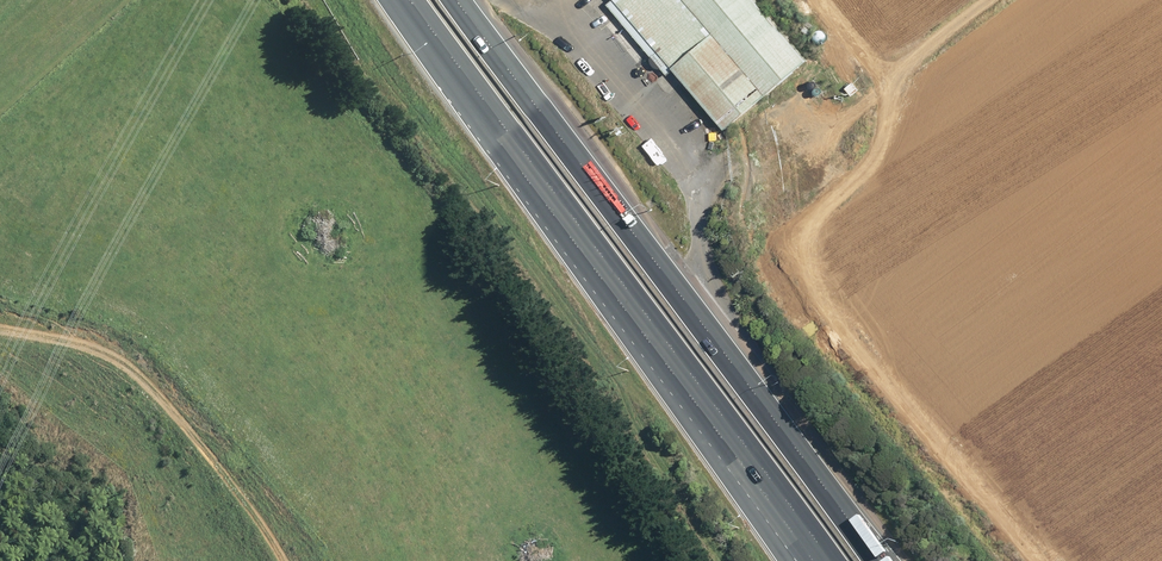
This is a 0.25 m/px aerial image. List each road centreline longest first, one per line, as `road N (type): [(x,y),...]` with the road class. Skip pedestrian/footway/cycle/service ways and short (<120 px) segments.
road 1 (motorway): [(718,413),(415,0)]
road 2 (motorway): [(461,0),(764,411)]
road 3 (motorway): [(764,411),(893,560)]
road 4 (motorway): [(764,411),(875,560)]
road 5 (motorway): [(826,560),(718,413)]
road 6 (motorway): [(797,560),(718,413)]

